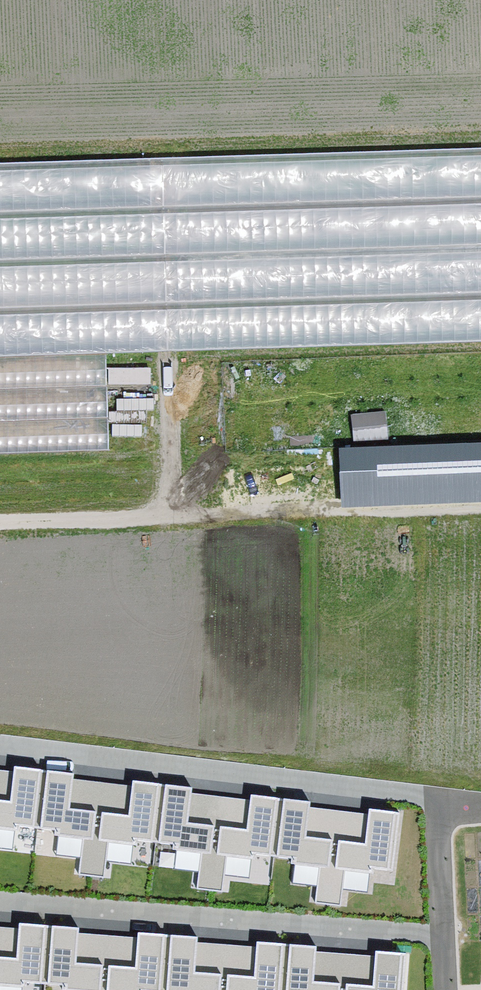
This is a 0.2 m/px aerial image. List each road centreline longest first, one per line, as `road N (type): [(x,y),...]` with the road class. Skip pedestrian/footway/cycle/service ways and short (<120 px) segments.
road 1 (residential): [(446,989),(436,798),(0,740)]

